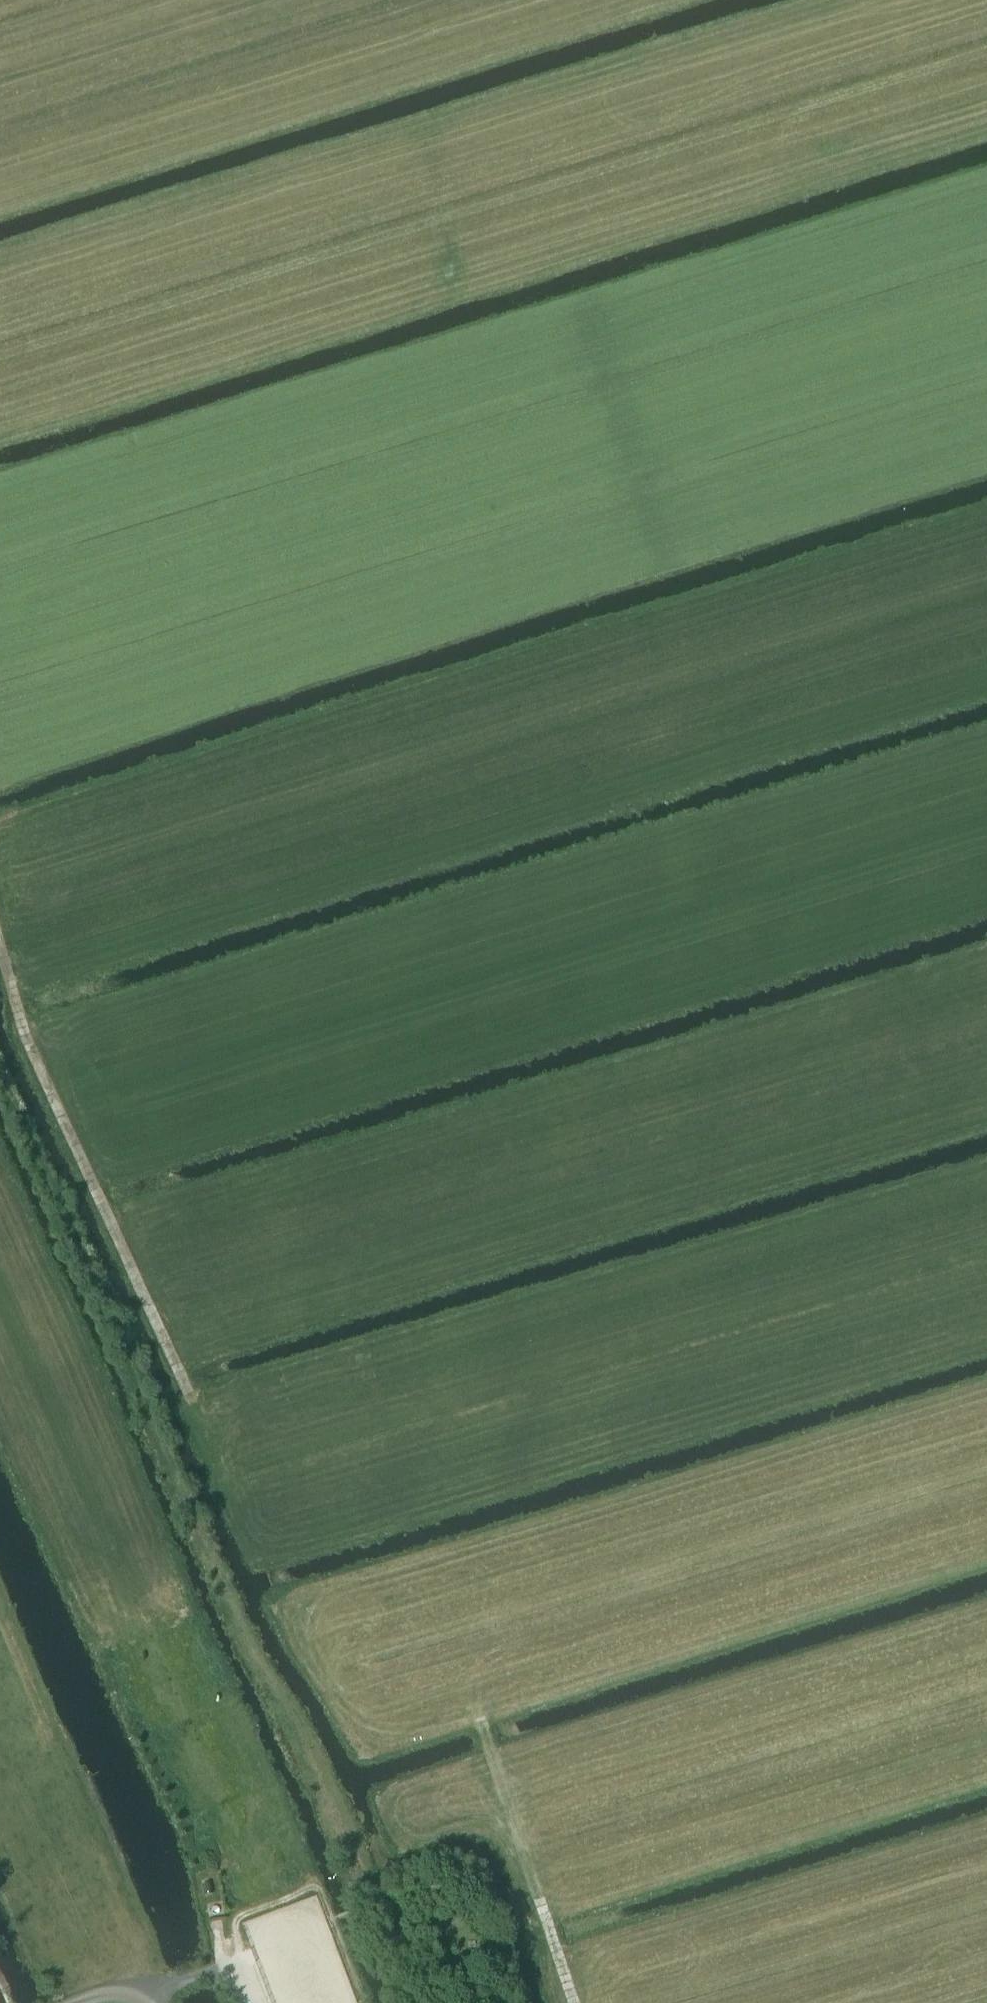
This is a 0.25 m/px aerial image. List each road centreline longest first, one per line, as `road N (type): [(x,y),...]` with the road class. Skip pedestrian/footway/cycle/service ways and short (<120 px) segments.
road 1 (track): [(192,1400),(25,1030),(0,944)]
road 2 (track): [(480,1718),(575,2002)]
road 3 (track): [(0,1626),(49,1740),(0,1759)]

